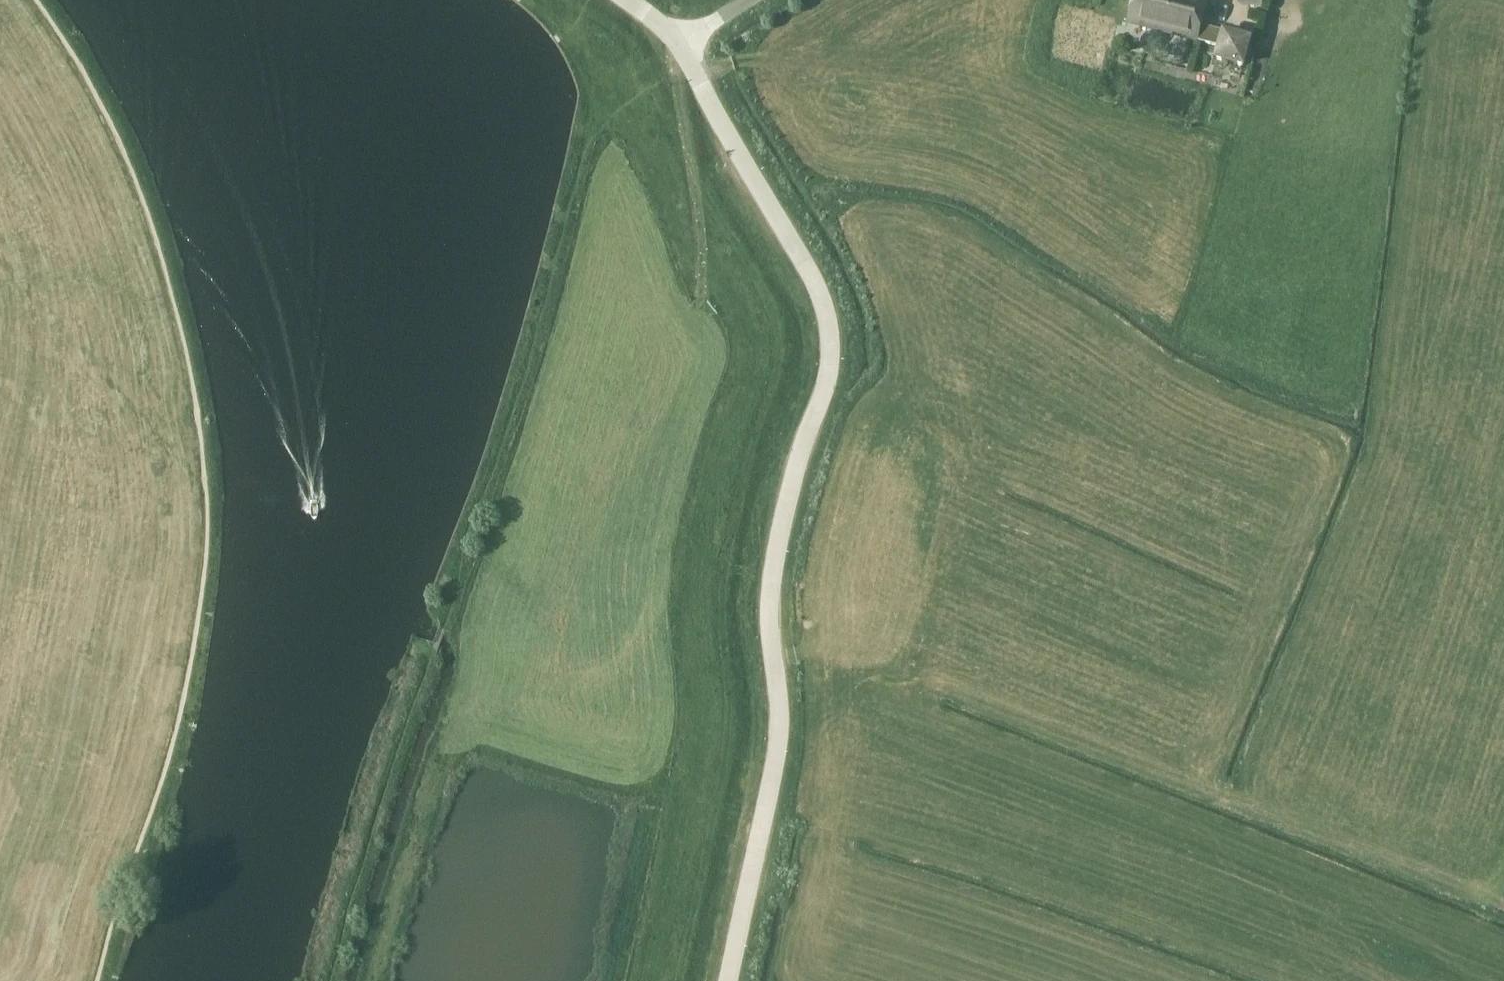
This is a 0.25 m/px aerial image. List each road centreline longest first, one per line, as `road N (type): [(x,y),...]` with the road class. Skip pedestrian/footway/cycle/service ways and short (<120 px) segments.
road 1 (unclassified): [(728,980),(780,739),(769,623),(776,553),(826,388),(831,339),(820,293),(679,42)]
road 2 (track): [(696,322),(698,214),(676,82),(679,42)]

